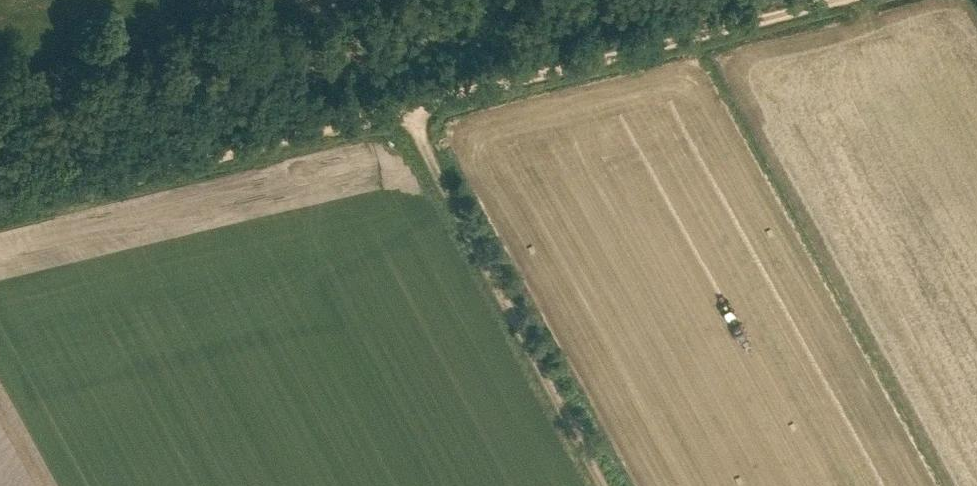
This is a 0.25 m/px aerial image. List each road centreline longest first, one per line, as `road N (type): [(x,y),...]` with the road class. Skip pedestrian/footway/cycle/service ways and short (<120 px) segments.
road 1 (track): [(405,107),(830,0)]
road 2 (track): [(405,107),(601,485)]
road 3 (track): [(0,213),(405,107)]

